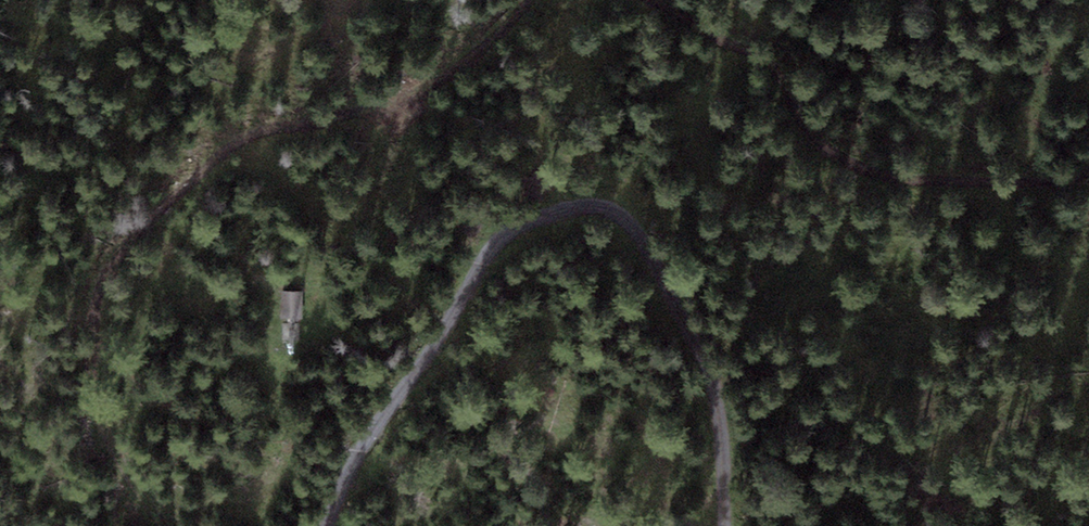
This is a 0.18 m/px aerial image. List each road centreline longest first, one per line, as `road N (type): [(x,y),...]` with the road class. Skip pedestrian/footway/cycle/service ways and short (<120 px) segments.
road 1 (track): [(328,525),(369,439),(460,311),(501,235),(556,211),(602,213),(636,230),(658,267),(718,388),(728,525)]
road 2 (track): [(166,525),(95,401),(96,287),(124,245),(215,156),(247,136),(402,103),(446,80),(528,0)]
road 3 (track): [(660,0),(757,53),(783,75),(822,143),(856,164),(908,179),(1067,177),(1088,166)]

